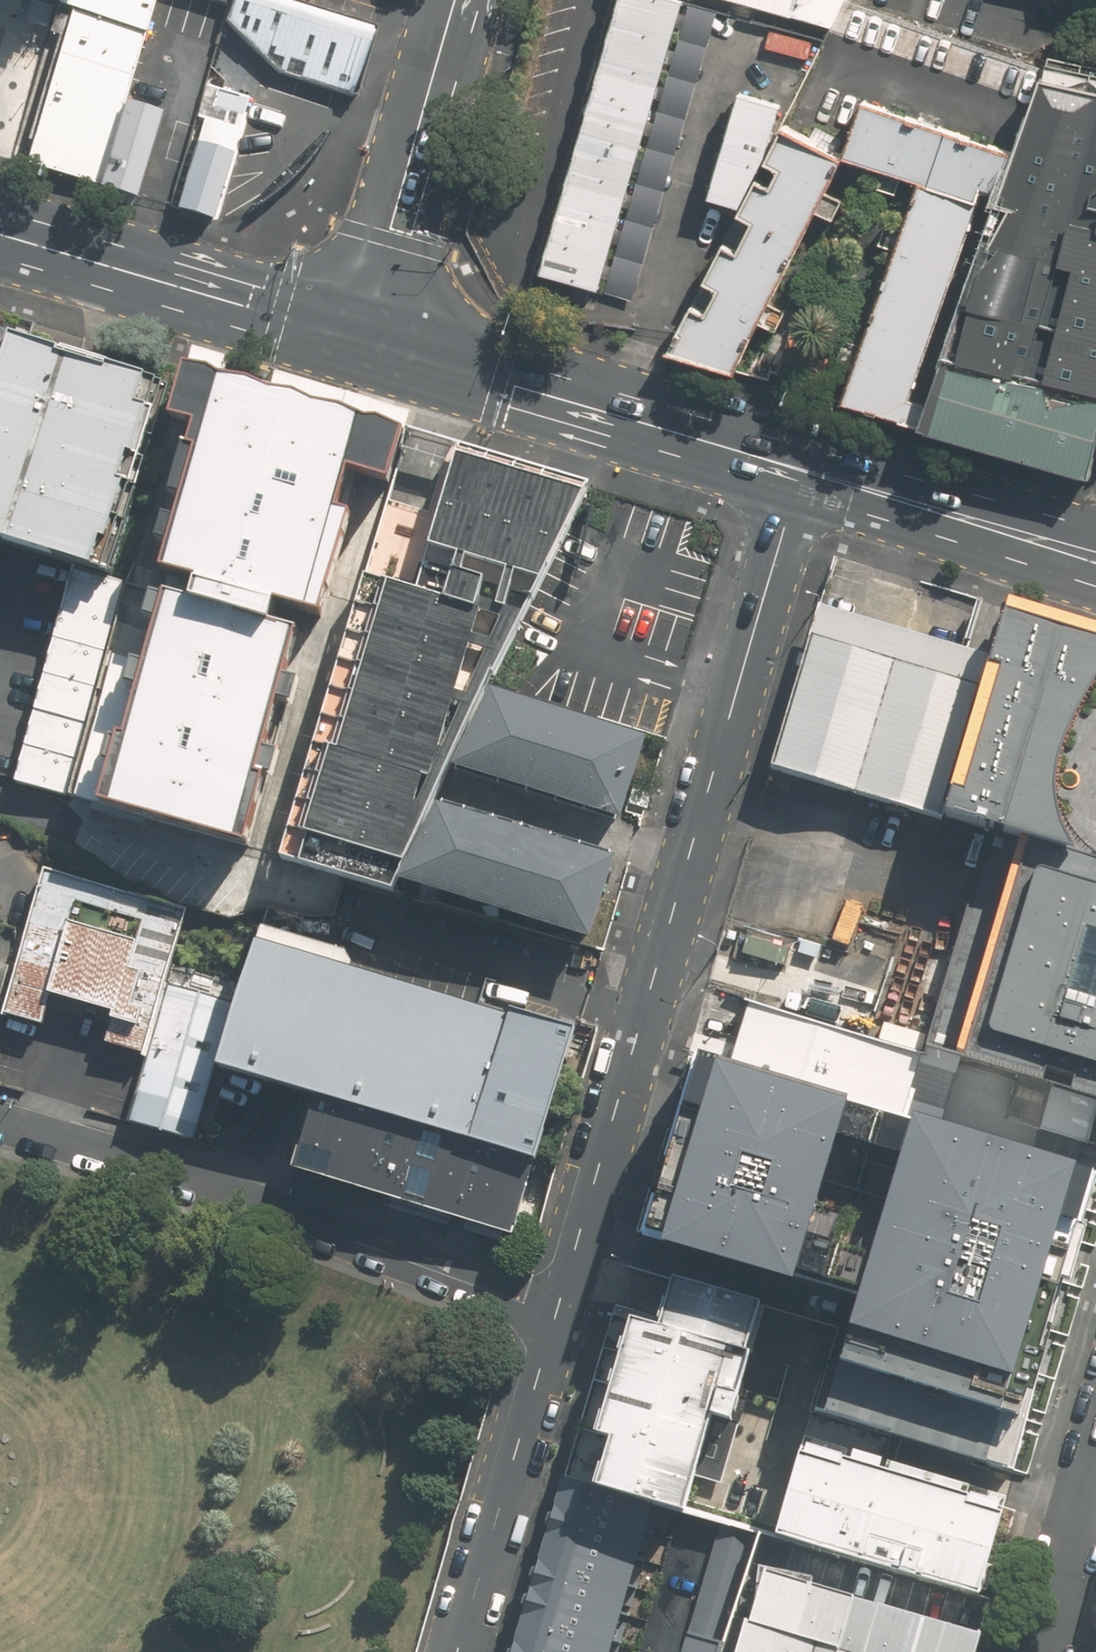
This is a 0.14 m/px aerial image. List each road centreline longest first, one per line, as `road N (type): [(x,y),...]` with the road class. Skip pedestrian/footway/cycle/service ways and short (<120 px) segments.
road 1 (residential): [(557,1313),(801,472)]
road 2 (residential): [(0,1121),(203,1184),(557,1313)]
road 3 (primary): [(801,472),(361,341)]
road 4 (primary): [(361,341),(0,234)]
road 5 (secondary): [(454,0),(361,341)]
road 6 (residential): [(457,1651),(557,1313)]
road 7 (primary): [(1095,559),(801,472)]
road 8 (residential): [(1037,1651),(1095,1451)]

